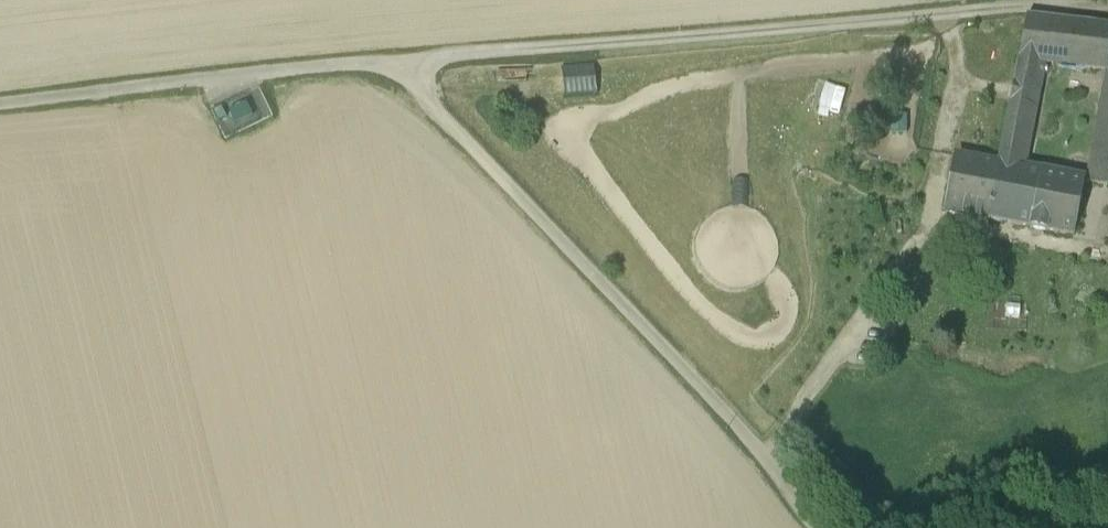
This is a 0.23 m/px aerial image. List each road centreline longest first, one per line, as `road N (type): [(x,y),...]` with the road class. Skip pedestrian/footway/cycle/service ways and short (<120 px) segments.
road 1 (track): [(1107,1),(397,65)]
road 2 (unclassified): [(821,527),(763,454),(397,65)]
road 3 (residential): [(397,65),(0,106)]

